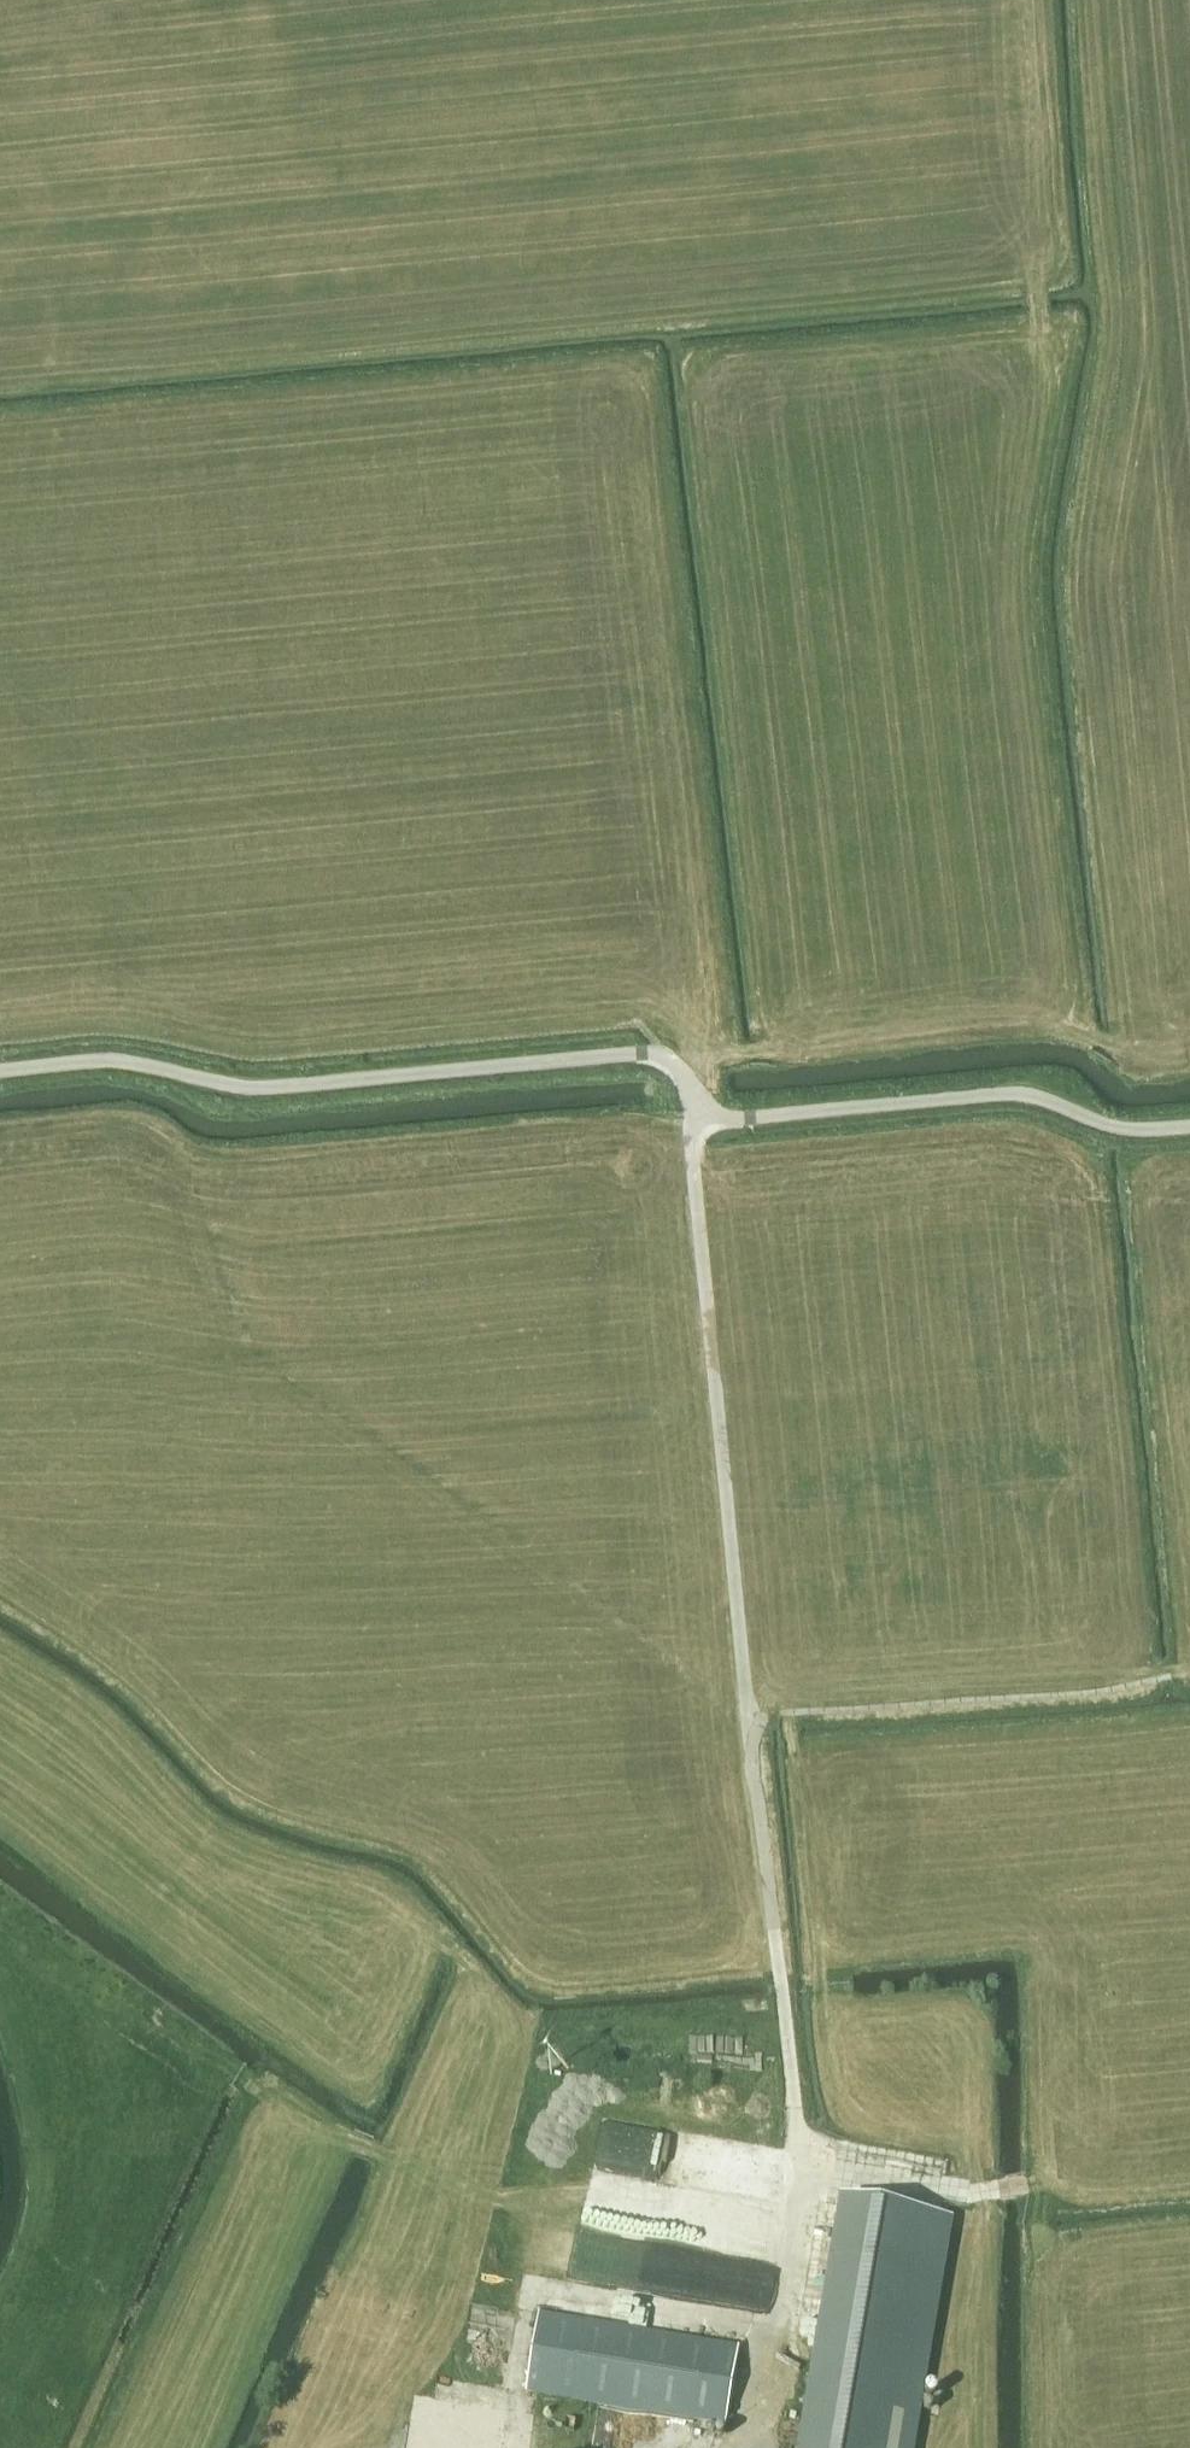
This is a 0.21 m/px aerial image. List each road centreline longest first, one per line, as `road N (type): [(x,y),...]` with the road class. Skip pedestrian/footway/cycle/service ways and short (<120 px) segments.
road 1 (unclassified): [(0,1071),(113,1057),(258,1087),(643,1051),(665,1057),(702,1103),(724,1116),(1025,1094),(1138,1131),(1189,1127)]

